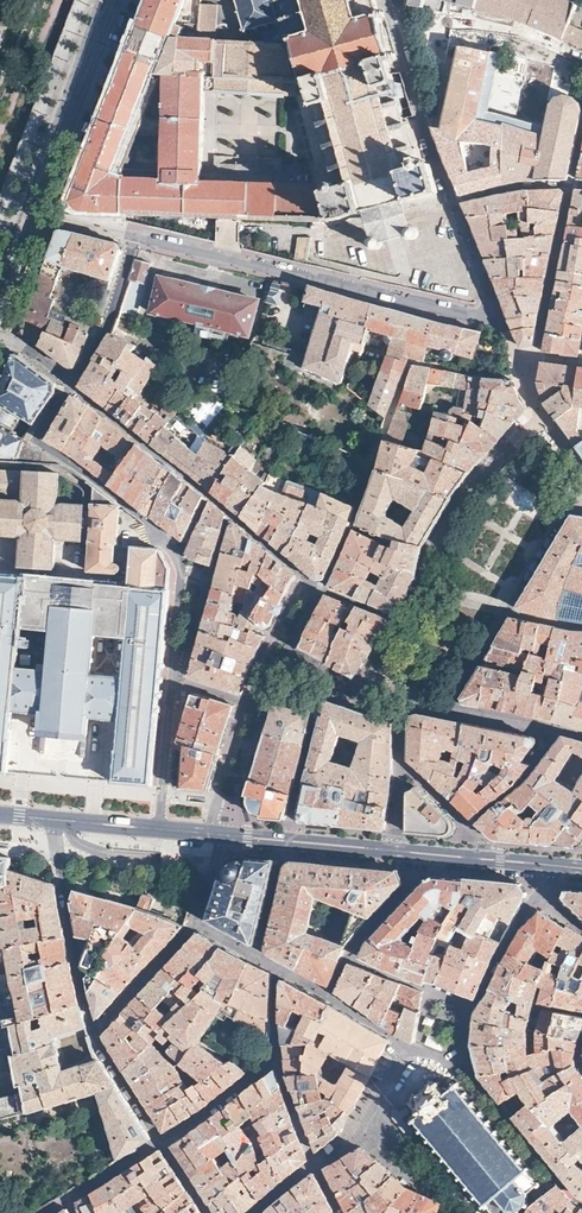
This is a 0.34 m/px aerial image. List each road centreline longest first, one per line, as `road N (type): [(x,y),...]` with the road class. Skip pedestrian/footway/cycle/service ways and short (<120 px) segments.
road 1 (residential): [(0,814),(581,876)]
road 2 (residential): [(581,863),(0,813)]

